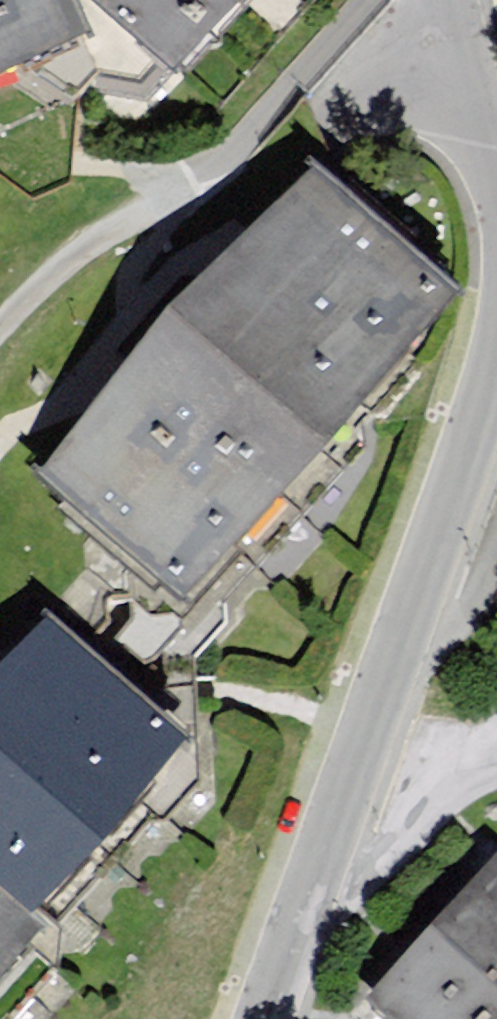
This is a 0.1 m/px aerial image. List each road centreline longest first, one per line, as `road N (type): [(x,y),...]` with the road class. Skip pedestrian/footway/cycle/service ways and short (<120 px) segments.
road 1 (residential): [(294,925),(496,375)]
road 2 (residential): [(294,925),(496,761)]
road 3 (residential): [(496,213),(444,0)]

